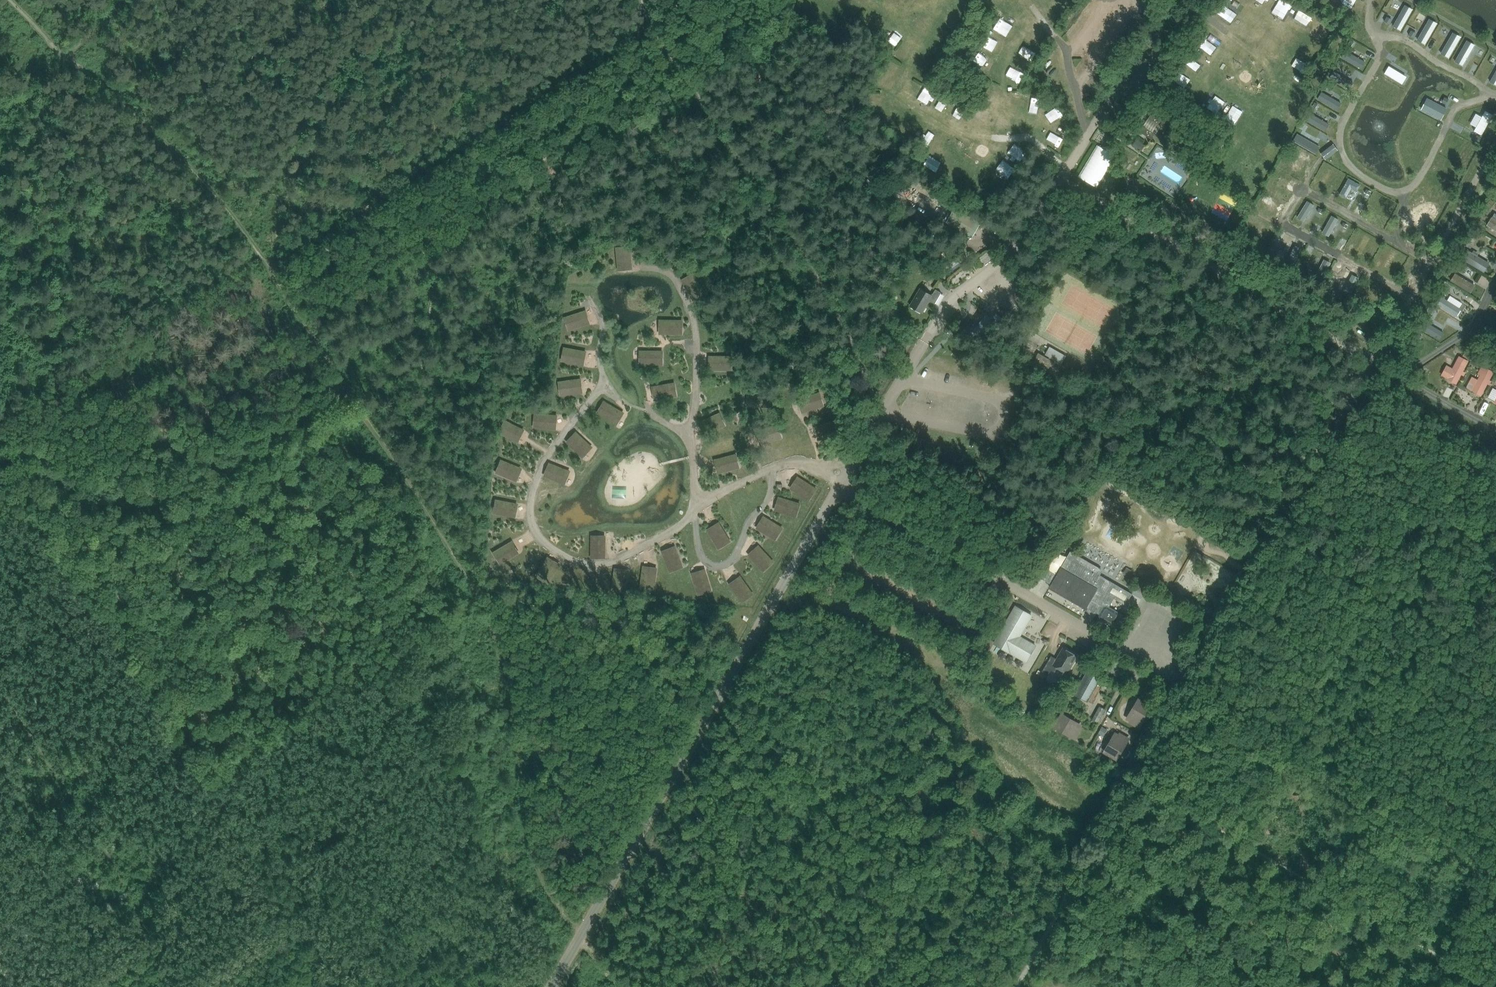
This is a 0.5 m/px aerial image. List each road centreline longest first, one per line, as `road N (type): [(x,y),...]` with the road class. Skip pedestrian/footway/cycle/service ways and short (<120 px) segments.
road 1 (track): [(615,986),(539,870),(505,674),(480,604),(268,269)]
road 2 (unclassified): [(551,986),(838,485)]
road 3 (track): [(0,451),(70,496),(136,499),(208,481),(348,393)]
road 4 (unclassified): [(1163,676),(838,485)]
road 5 (track): [(640,0),(832,300)]
road 6 (track): [(168,986),(117,871),(0,691)]
road 7 (track): [(404,183),(652,27)]
road 8 (track): [(260,259),(193,174),(65,54)]
road 9 (track): [(268,269),(404,183)]
road 10 (track): [(7,0),(65,54),(118,0)]

